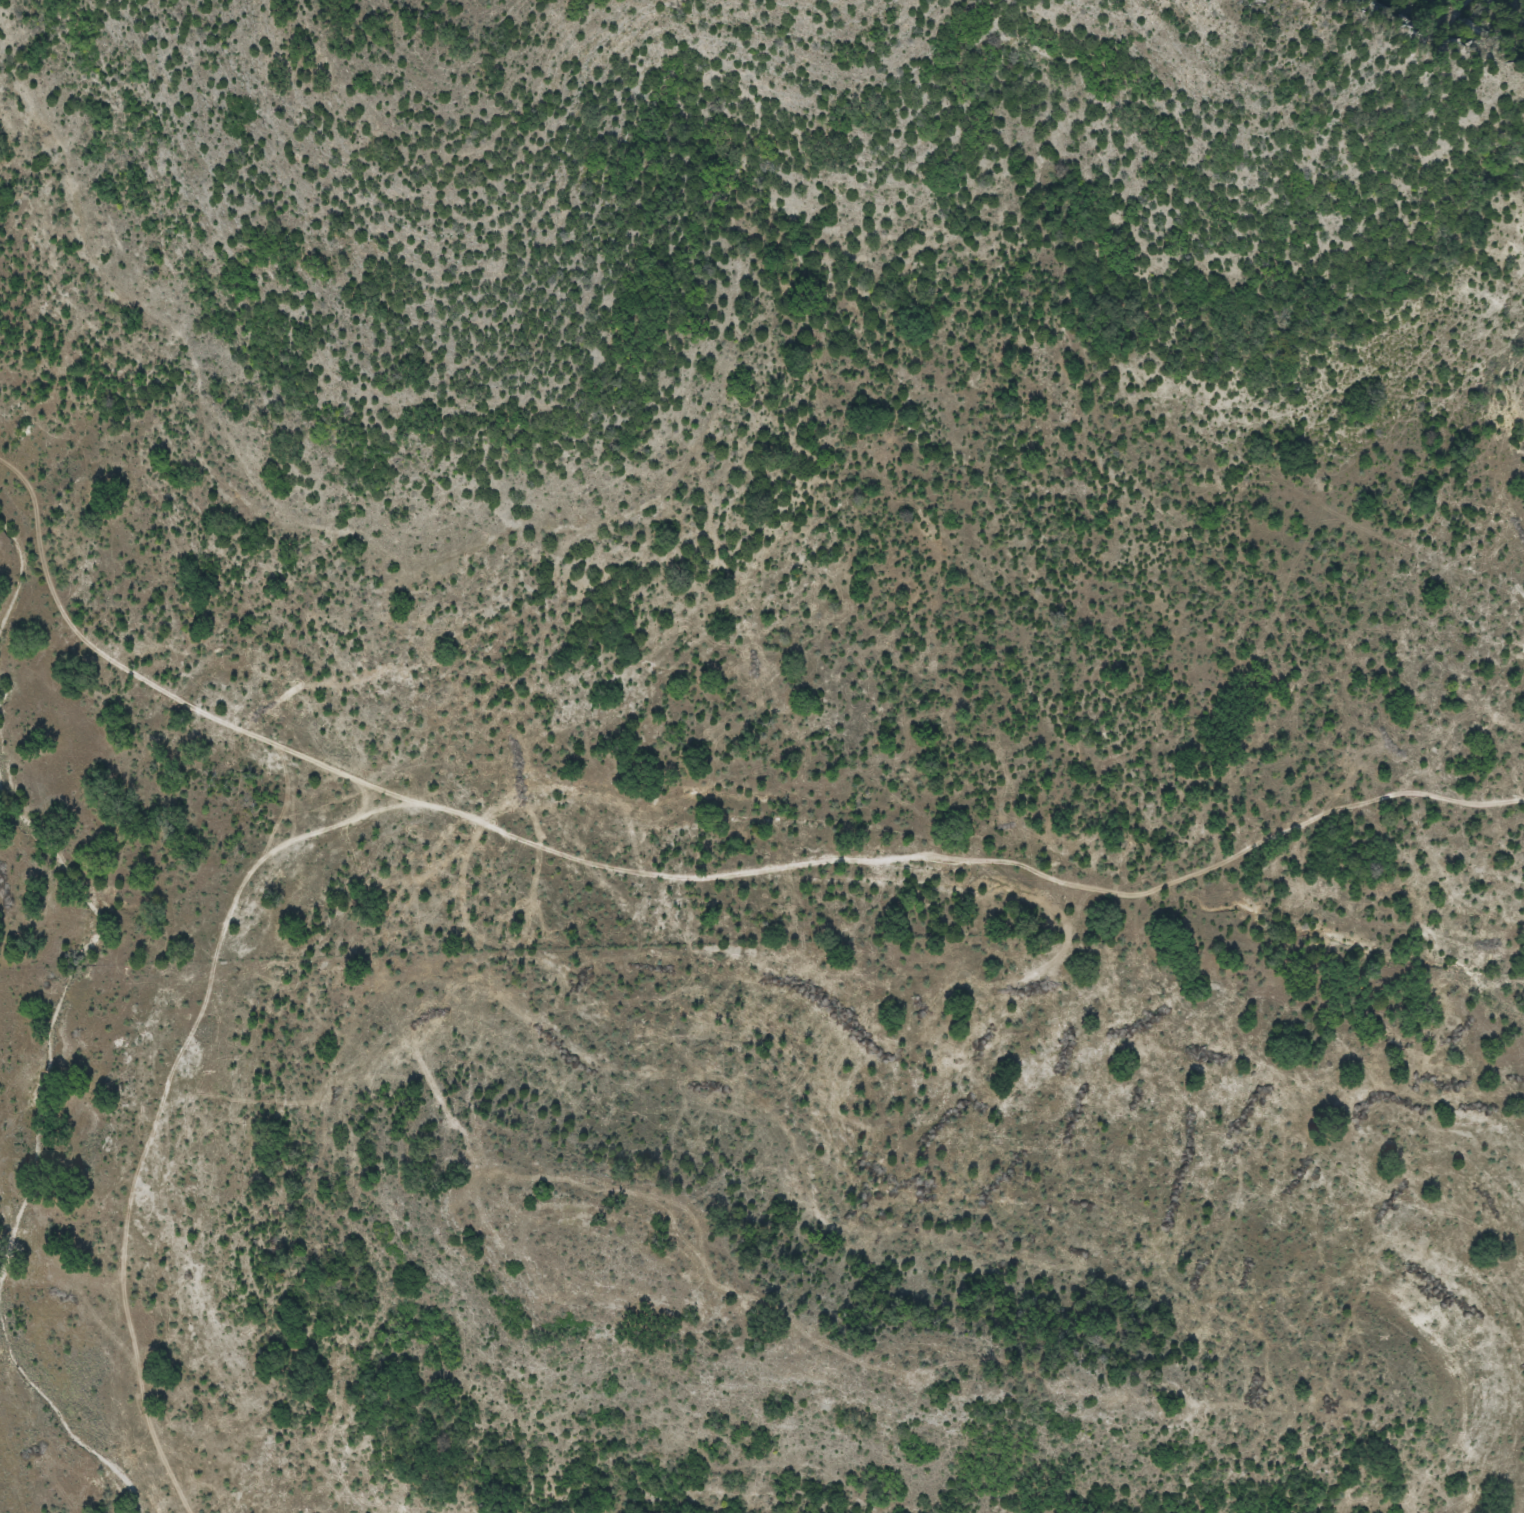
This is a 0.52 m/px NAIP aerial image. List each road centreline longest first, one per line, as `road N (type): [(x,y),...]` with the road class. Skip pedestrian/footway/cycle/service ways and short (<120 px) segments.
road 1 (residential): [(0,1469),(47,1436),(76,1393),(130,1249),(151,1149),(226,968),(241,885),(288,845),(392,809),(437,806),(646,871),(915,863),(1104,896),(1177,886),(1299,823),(1392,796),(1523,807)]

